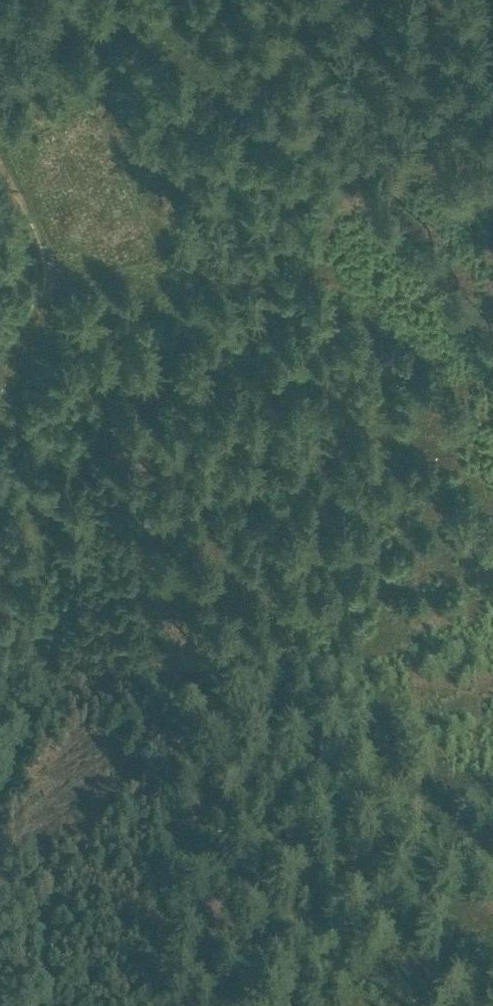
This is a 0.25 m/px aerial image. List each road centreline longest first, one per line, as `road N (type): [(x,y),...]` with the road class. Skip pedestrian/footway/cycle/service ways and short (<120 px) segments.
road 1 (track): [(0,403),(51,262),(0,156)]

